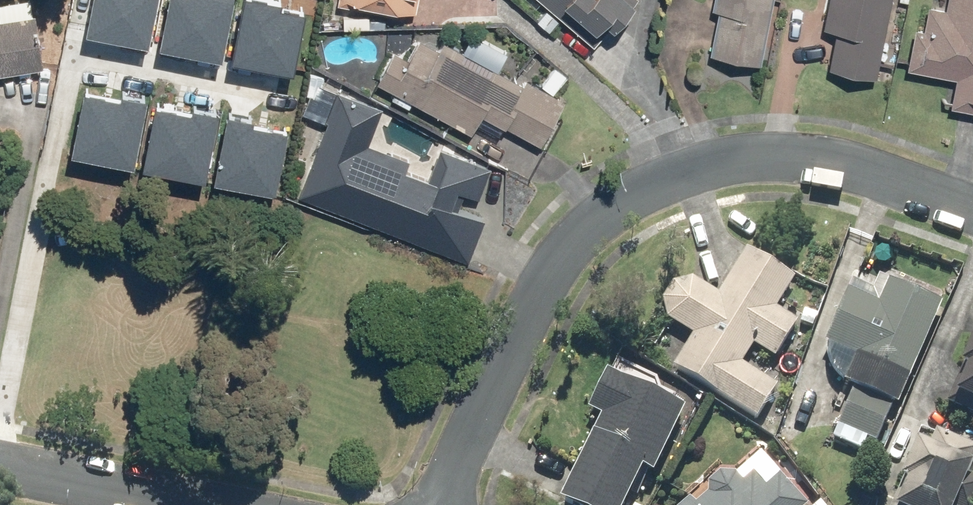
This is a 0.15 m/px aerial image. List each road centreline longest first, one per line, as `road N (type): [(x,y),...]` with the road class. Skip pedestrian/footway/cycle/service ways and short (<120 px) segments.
road 1 (residential): [(972,209),(861,169),(779,155),(705,166),(632,197),(556,257),(446,504)]
road 2 (residential): [(0,465),(196,504)]

